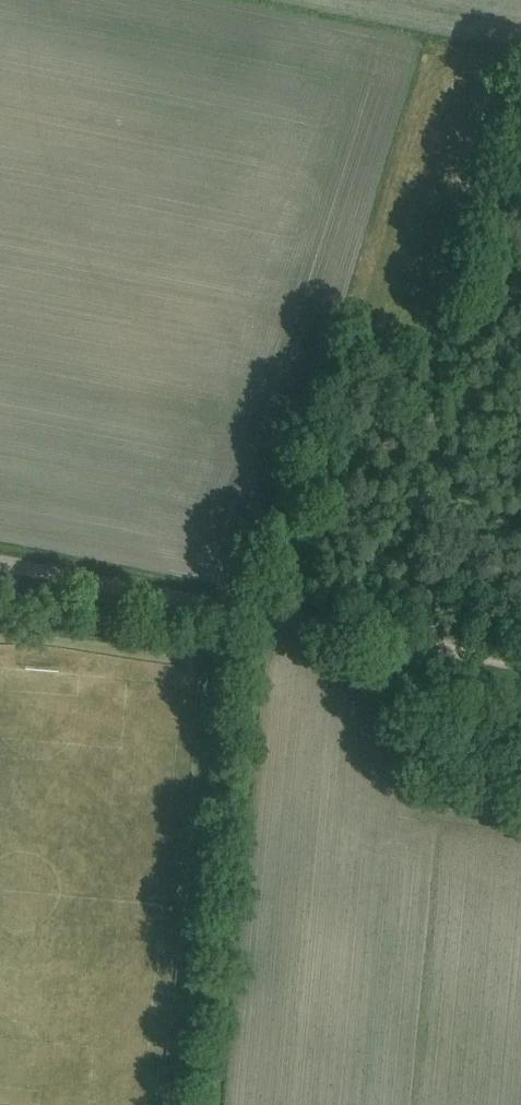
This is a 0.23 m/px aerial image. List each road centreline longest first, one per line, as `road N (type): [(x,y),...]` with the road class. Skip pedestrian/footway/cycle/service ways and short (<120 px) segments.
road 1 (track): [(0,565),(255,613),(268,567),(290,551),(424,498)]
road 2 (track): [(255,613),(520,663)]
road 3 (track): [(424,498),(520,402)]

